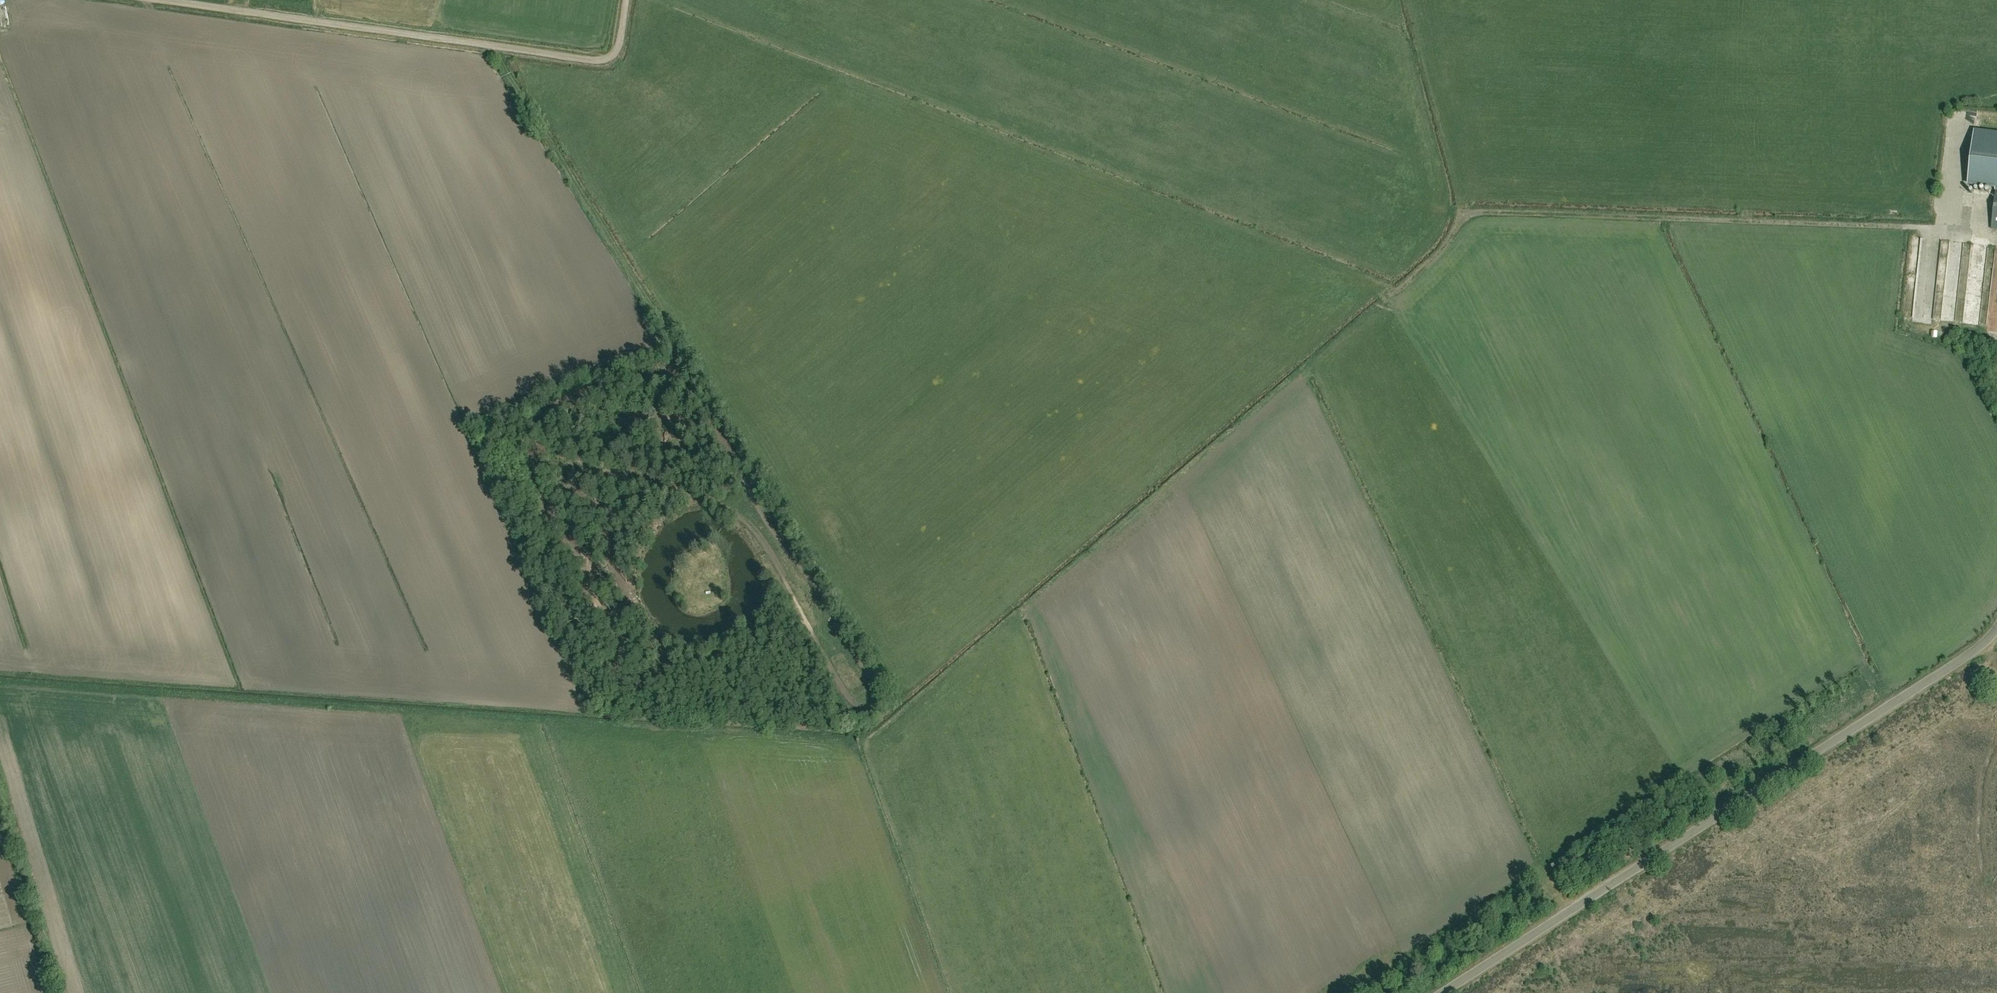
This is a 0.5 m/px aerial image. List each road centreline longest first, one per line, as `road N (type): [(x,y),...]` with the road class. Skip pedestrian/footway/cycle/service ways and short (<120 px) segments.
road 1 (unclassified): [(1445,992),(1996,632)]
road 2 (track): [(1404,285),(1475,213),(1919,227)]
road 3 (track): [(626,0),(618,47),(599,60),(157,0)]

